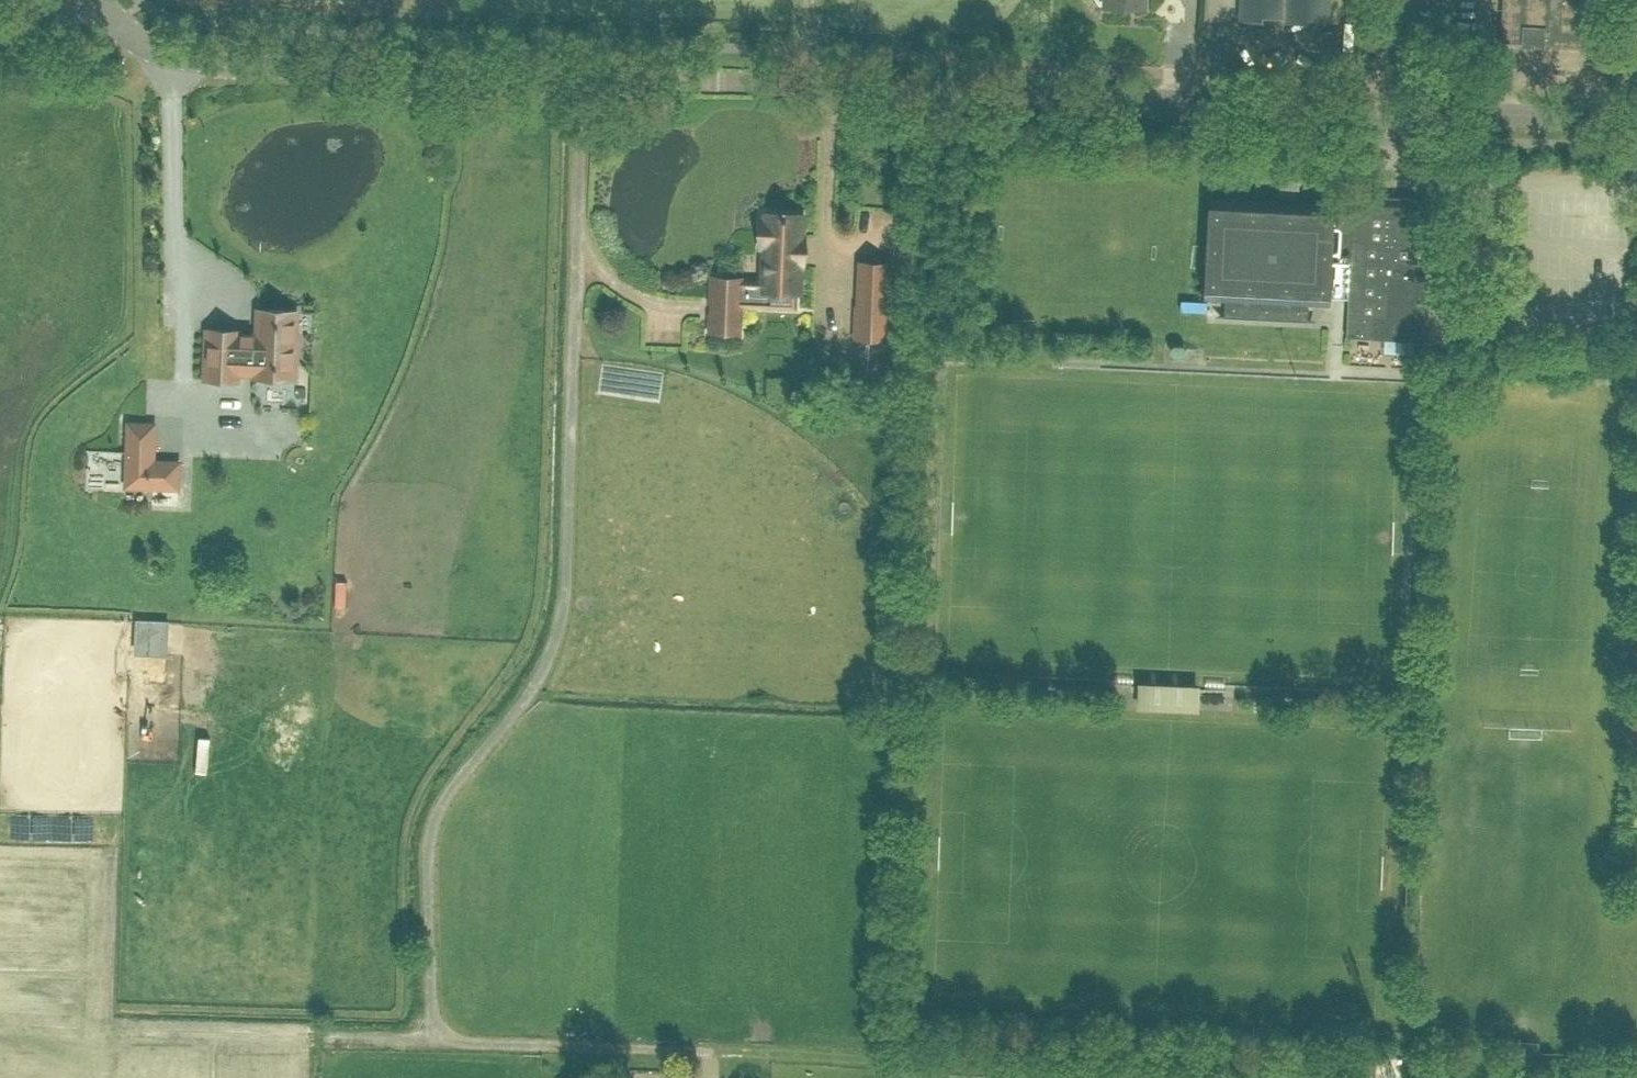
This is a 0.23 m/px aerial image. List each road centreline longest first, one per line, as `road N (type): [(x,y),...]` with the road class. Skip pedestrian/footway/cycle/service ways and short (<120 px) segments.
road 1 (tertiary): [(1636,119),(579,77)]
road 2 (unclassified): [(434,1038),(433,823),(521,706),(557,627),(567,540),(579,77)]
road 3 (tertiary): [(579,77),(170,58),(99,12)]
road 4 (track): [(1105,1077),(721,1050)]
road 5 (unclassified): [(721,1050),(434,1038)]

